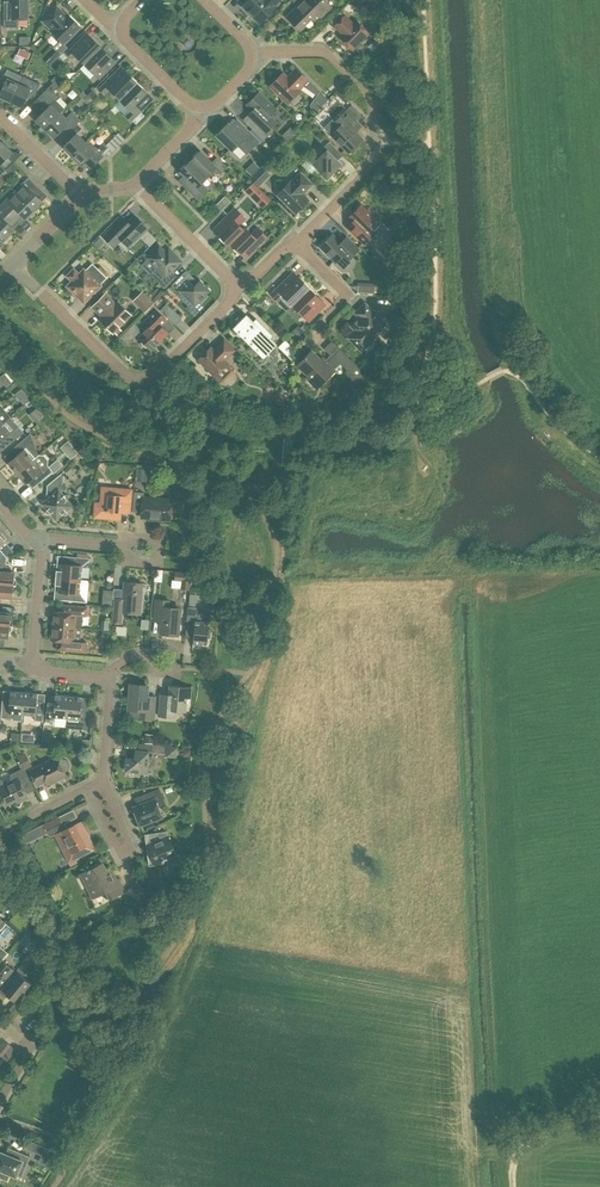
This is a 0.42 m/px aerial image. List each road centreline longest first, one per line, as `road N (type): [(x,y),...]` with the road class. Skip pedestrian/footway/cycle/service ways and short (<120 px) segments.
road 1 (residential): [(252,53),(324,52),(373,97),(379,161),(298,245)]
road 2 (residential): [(243,288),(141,382),(14,269)]
road 3 (residential): [(106,781),(135,842),(120,849),(90,789)]
road 4 (residential): [(243,288),(135,187)]
road 5 (residential): [(31,664),(44,540)]

